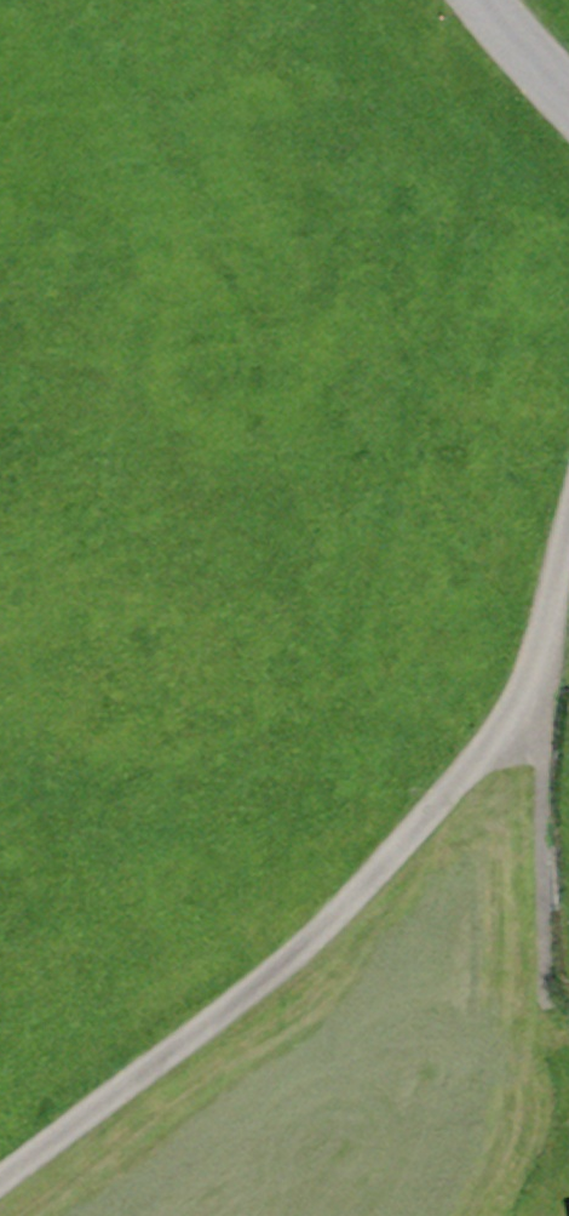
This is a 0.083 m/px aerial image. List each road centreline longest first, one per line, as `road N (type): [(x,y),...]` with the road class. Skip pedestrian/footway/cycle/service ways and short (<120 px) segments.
road 1 (track): [(0,1182),(302,944),(494,743),(543,639),(568,512)]
road 2 (track): [(543,639),(549,1008)]

